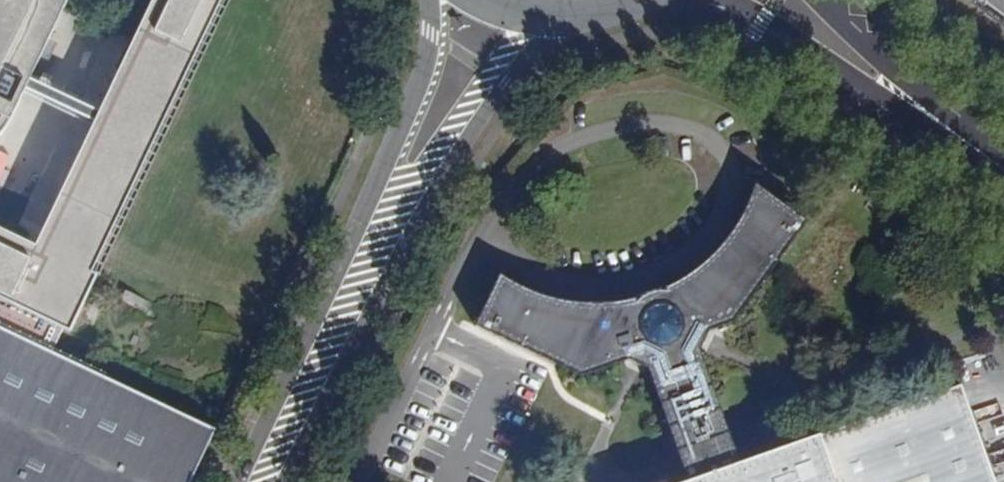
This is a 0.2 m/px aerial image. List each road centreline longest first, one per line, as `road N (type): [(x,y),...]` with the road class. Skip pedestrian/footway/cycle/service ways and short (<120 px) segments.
road 1 (residential): [(285,481),(398,258),(558,21)]
road 2 (unclassified): [(428,0),(426,36),(365,199),(232,481)]
road 3 (unclassified): [(714,0),(762,18),(956,133)]
road 4 (unclassified): [(956,133),(821,0)]

